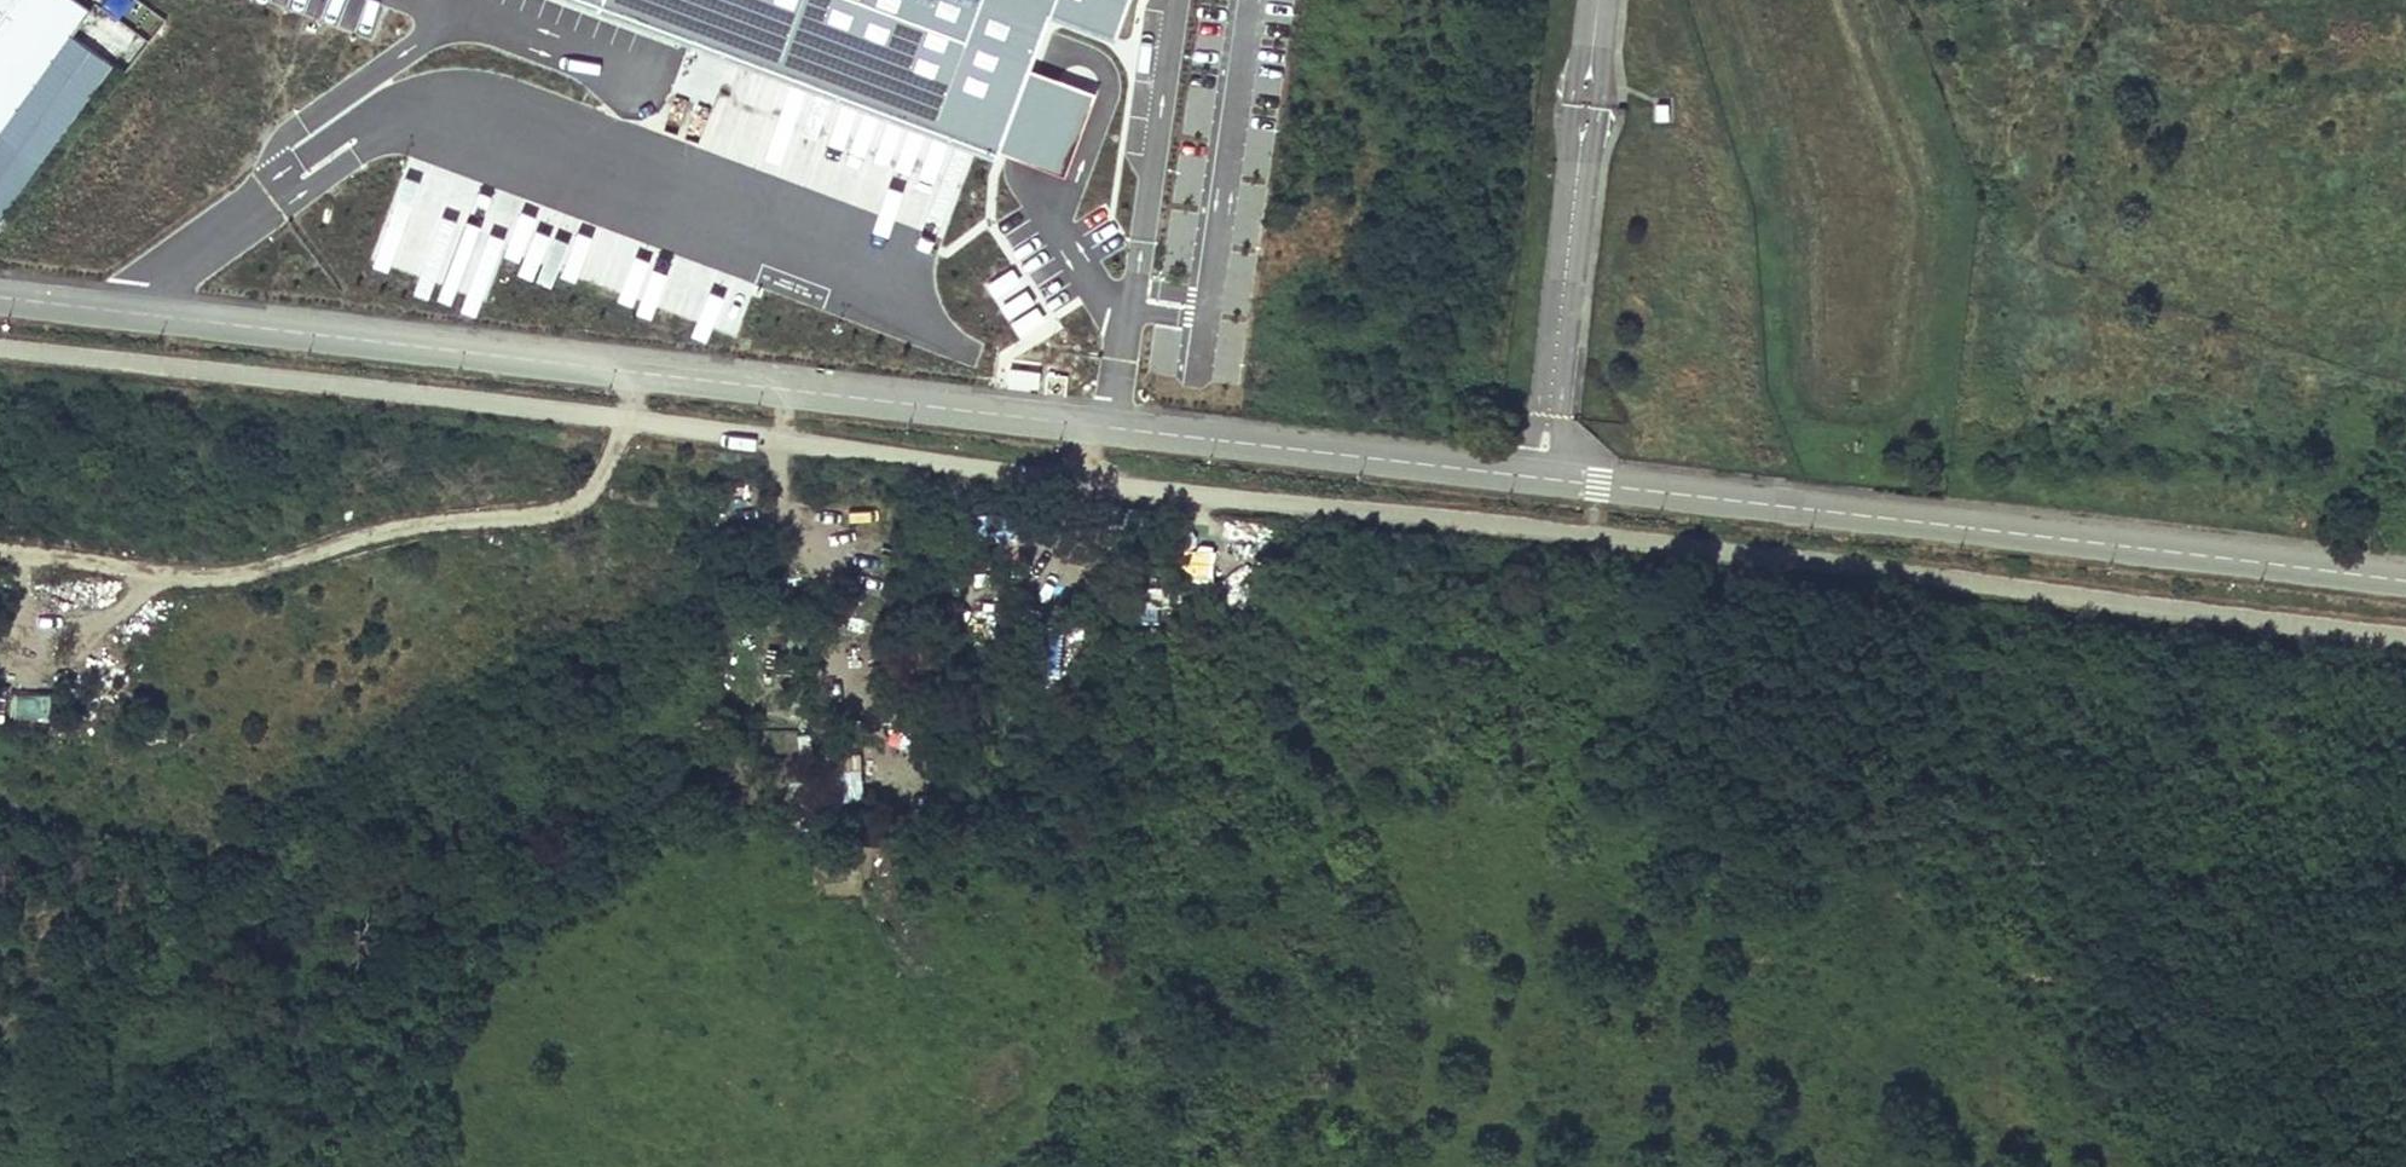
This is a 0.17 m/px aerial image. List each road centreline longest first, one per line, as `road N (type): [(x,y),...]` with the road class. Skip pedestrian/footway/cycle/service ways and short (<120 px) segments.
road 1 (unclassified): [(0,297),(2405,578)]

